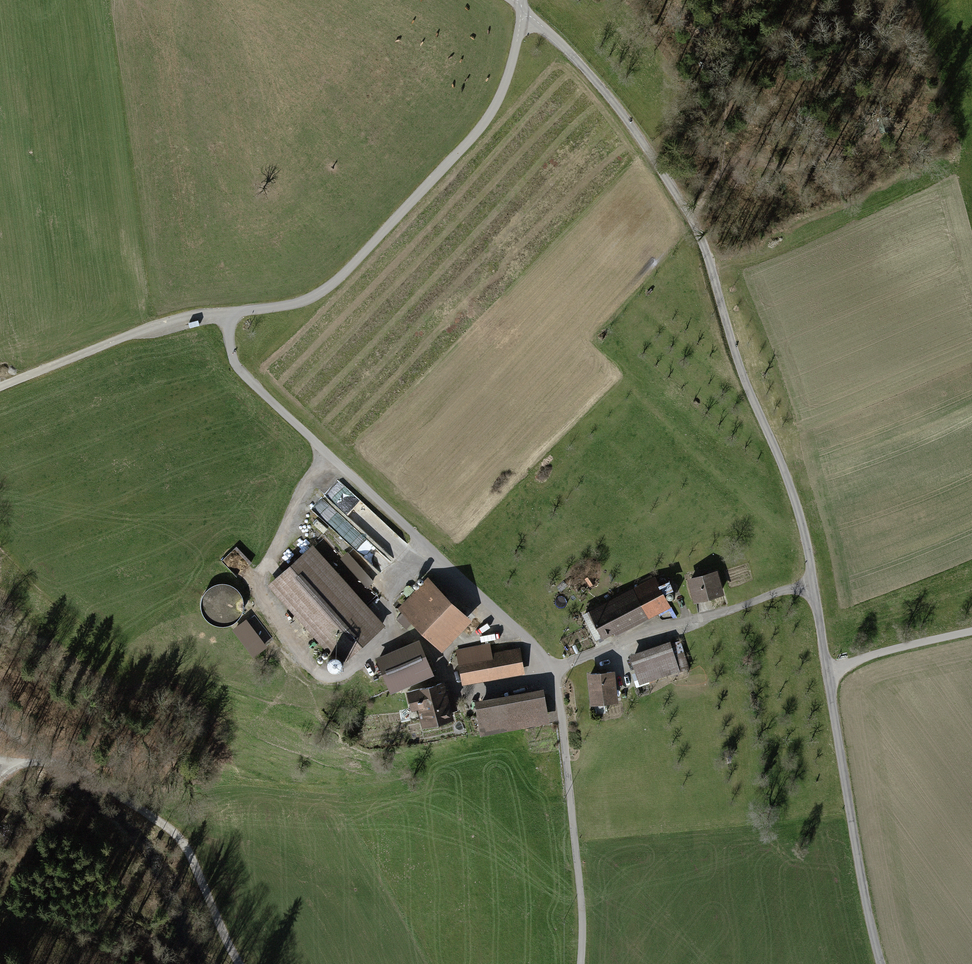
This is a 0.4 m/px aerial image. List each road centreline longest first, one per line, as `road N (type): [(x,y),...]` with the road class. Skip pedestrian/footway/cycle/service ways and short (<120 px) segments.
road 1 (track): [(813,581),(789,484),(691,216),(606,93),(522,9)]
road 2 (track): [(554,667),(242,366),(231,311)]
road 3 (track): [(231,311),(312,297),(343,274),(495,106),(522,9)]
road 4 (track): [(0,757),(79,768),(159,820),(184,843),(240,963)]
road 5 (track): [(577,963),(574,825),(554,667)]
road 6 (track): [(881,963),(827,672)]
road 7 (track): [(554,667),(813,581)]
road 8 (track): [(721,176),(858,40),(914,1)]
road 9 (track): [(231,311),(130,334),(0,387)]
road 10 (track): [(691,216),(721,176),(722,67),(708,33),(735,12)]
road 11 (track): [(0,931),(31,922),(155,936)]
road 12 (track): [(827,672),(971,631)]

